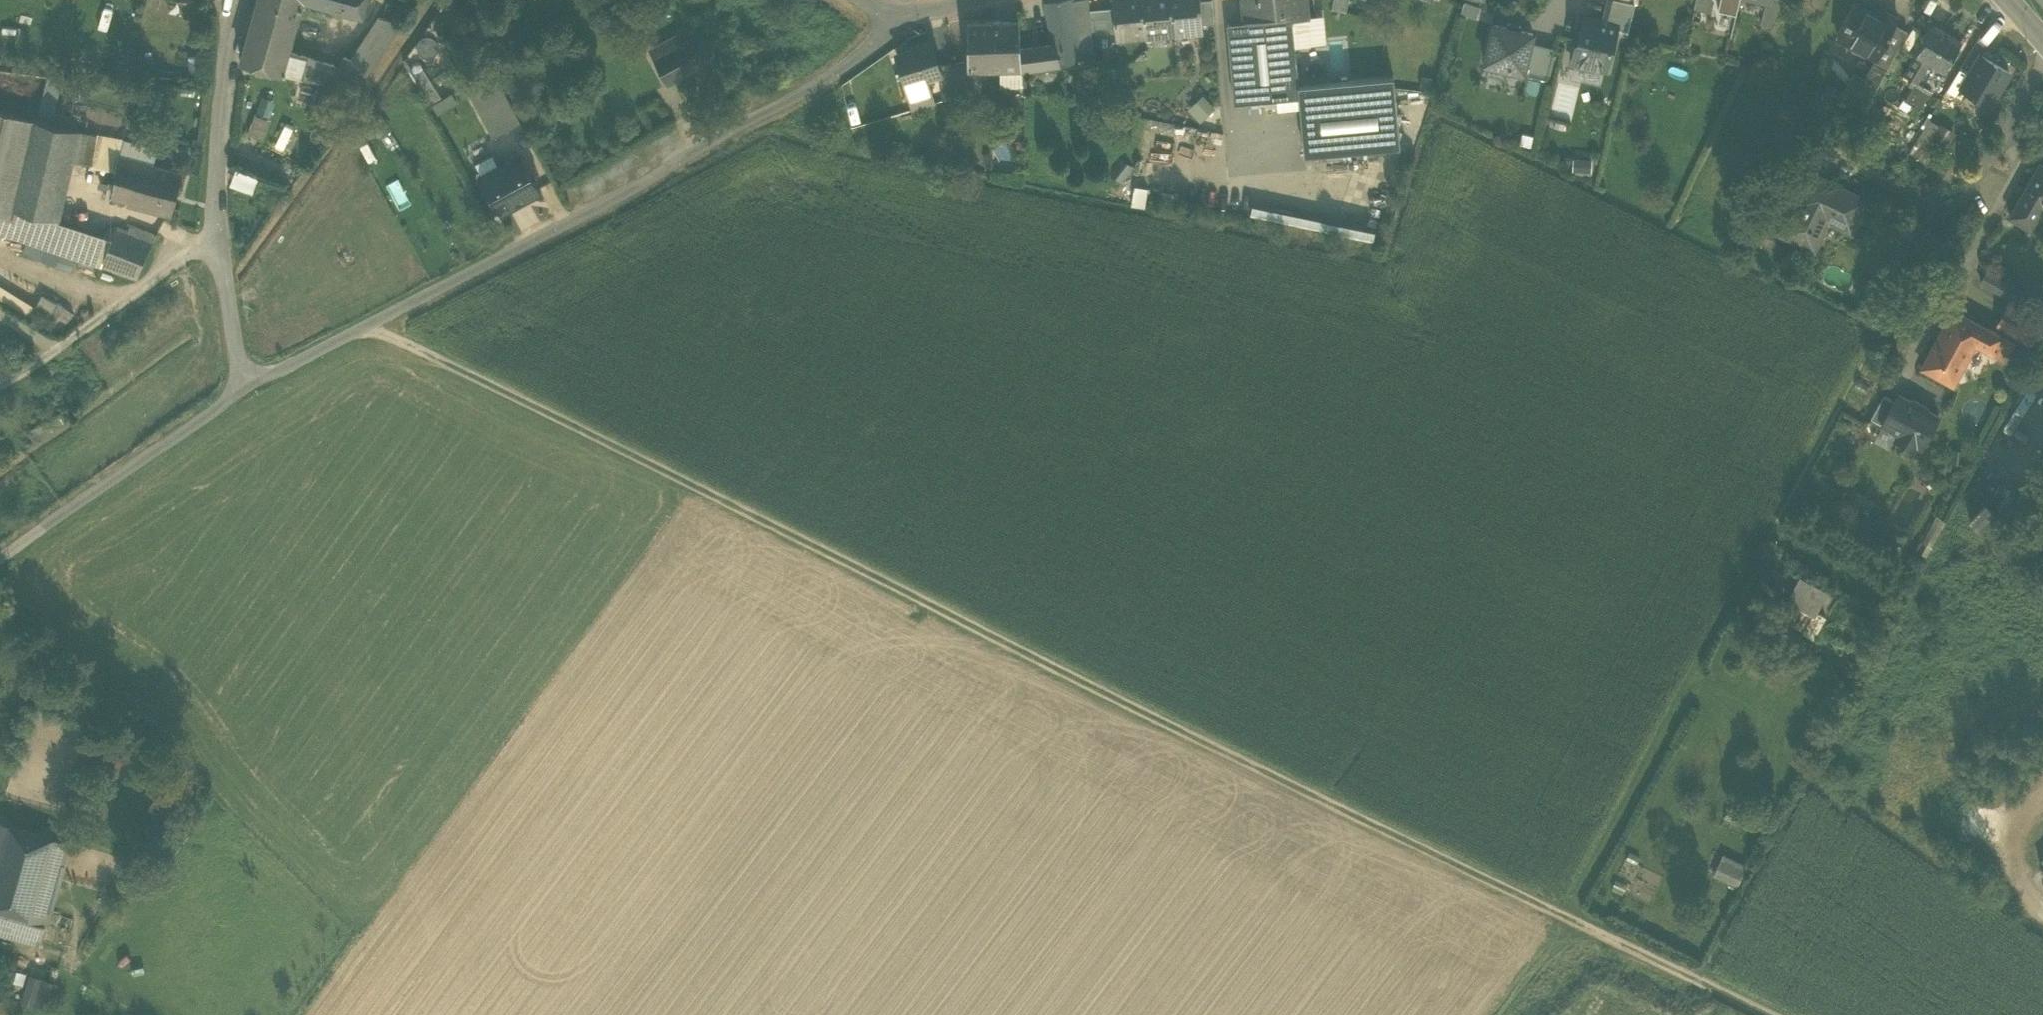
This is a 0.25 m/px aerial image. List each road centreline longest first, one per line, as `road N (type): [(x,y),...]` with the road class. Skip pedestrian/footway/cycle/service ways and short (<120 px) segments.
road 1 (track): [(370,325),(1774,1014)]
road 2 (residential): [(245,386),(832,76),(911,20)]
road 3 (residential): [(0,565),(57,513),(245,386)]
road 4 (residential): [(214,233),(0,383)]
road 5 (residential): [(247,0),(223,79),(214,233)]
road 6 (residential): [(214,233),(245,386)]

